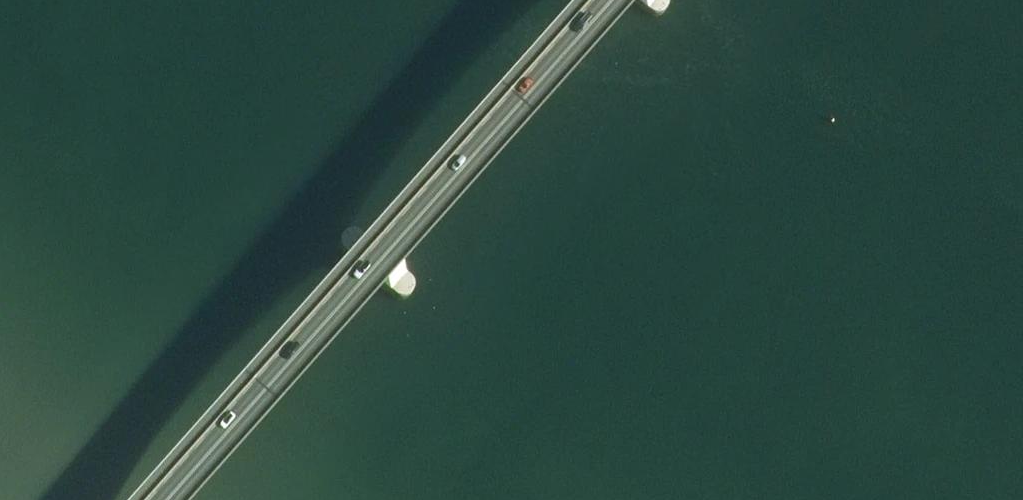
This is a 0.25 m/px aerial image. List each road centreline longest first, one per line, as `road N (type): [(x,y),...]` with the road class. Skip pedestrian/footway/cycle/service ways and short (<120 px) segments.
road 1 (primary): [(159,499),(599,0)]

